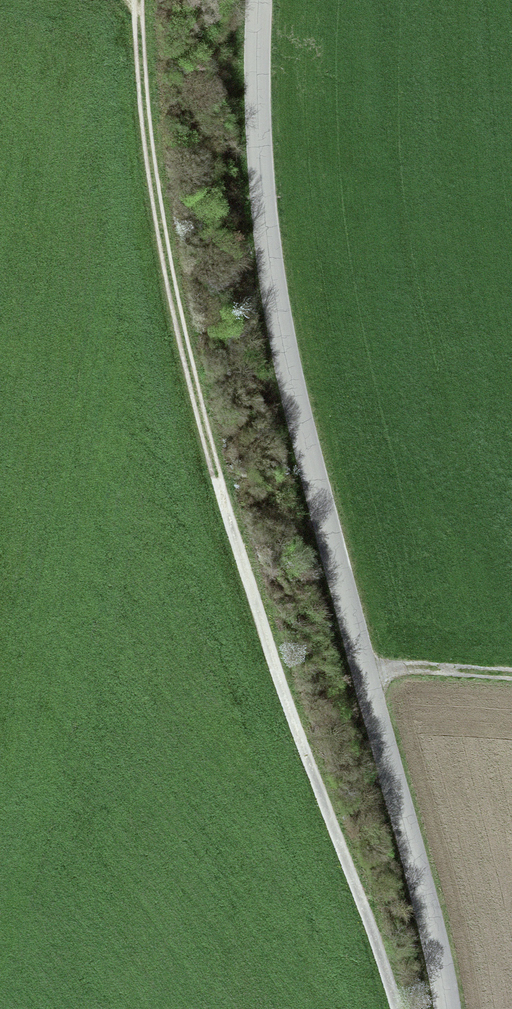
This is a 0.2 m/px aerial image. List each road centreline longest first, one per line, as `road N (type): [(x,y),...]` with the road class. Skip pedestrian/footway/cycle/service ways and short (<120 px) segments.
road 1 (track): [(392,1008),(210,483),(151,230),(133,1)]
road 2 (unclassified): [(440,1008),(430,931),(338,606),(280,326),(260,128),(265,0)]
road 3 (track): [(511,674),(434,668),(358,677)]

